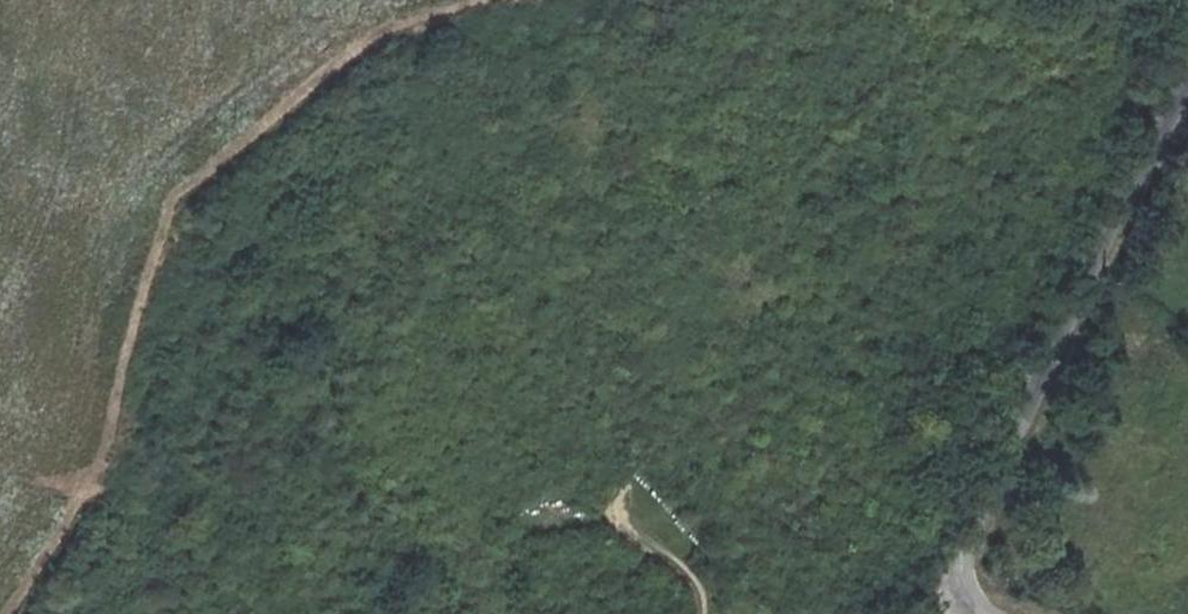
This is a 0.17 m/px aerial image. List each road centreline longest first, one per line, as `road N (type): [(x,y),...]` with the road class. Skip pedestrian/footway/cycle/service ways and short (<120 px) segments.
road 1 (unclassified): [(1187,92),(1119,209),(965,544),(967,590),(986,613)]

